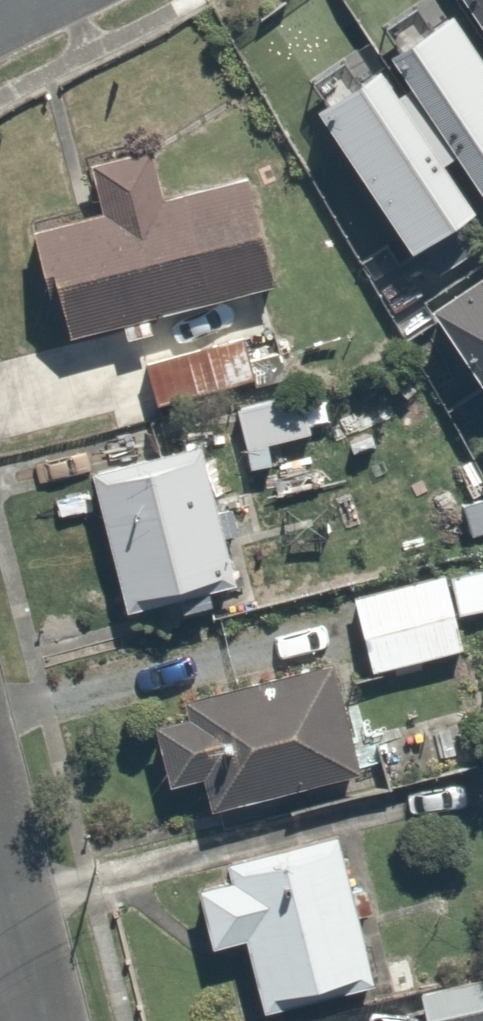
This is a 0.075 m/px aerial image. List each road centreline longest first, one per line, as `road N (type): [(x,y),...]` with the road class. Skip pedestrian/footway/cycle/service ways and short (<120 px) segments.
road 1 (residential): [(0,884),(35,1020)]

